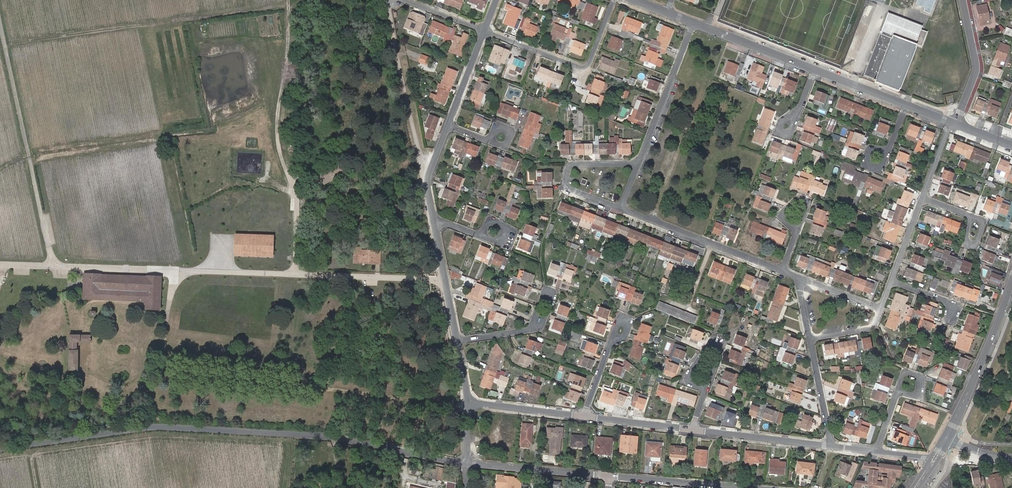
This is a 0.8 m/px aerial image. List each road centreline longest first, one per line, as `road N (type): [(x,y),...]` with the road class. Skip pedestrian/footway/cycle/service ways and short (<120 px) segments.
road 1 (tertiary): [(0,449),(185,426),(345,438),(469,461)]
road 2 (track): [(0,459),(158,436),(288,444),(281,487)]
road 3 (track): [(470,405),(146,367)]
road 4 (track): [(0,168),(28,154),(206,125),(186,19)]
road 5 (track): [(288,0),(5,46)]
road 6 (track): [(294,275),(297,201),(277,118),(289,5)]
road 7 (track): [(52,267),(0,22)]
road 8 (track): [(388,0),(428,181)]
road 9 (residential): [(486,31),(585,67),(614,0)]
road 10 (track): [(80,373),(123,383),(146,367),(163,347),(175,271)]
road 11 (residential): [(784,270),(621,208)]
road 12 (secondary): [(1011,280),(948,437)]
road 13 (residential): [(621,208),(566,187),(569,163),(640,161)]
road 14 (track): [(652,220),(707,80)]
road 15 (residential): [(695,22),(640,161)]
road 16 (tertiary): [(469,461),(609,476)]
road 17 (residential): [(831,446),(692,429)]
road 18 (residential): [(695,22),(816,69)]
road 19 (residential): [(953,122),(978,63),(965,0)]
road 20 (residential): [(710,390),(729,340),(719,335),(688,374),(693,384)]

